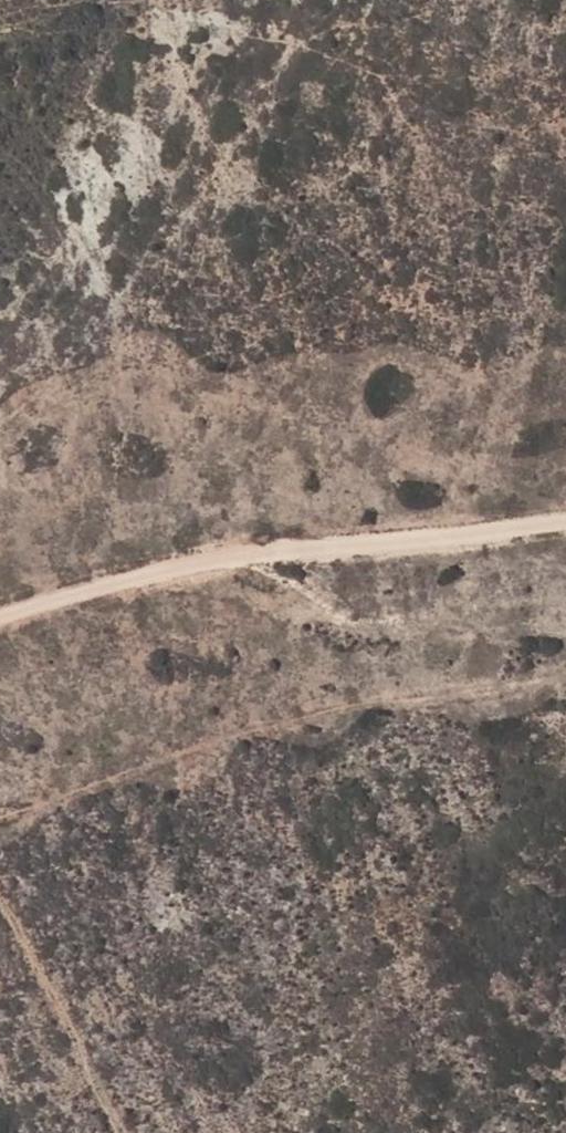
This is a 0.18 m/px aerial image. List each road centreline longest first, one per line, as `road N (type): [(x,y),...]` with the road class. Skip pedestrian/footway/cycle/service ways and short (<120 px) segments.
road 1 (track): [(0,822),(337,707),(565,668)]
road 2 (track): [(0,617),(148,562),(565,501)]
road 3 (track): [(0,905),(123,1132)]

